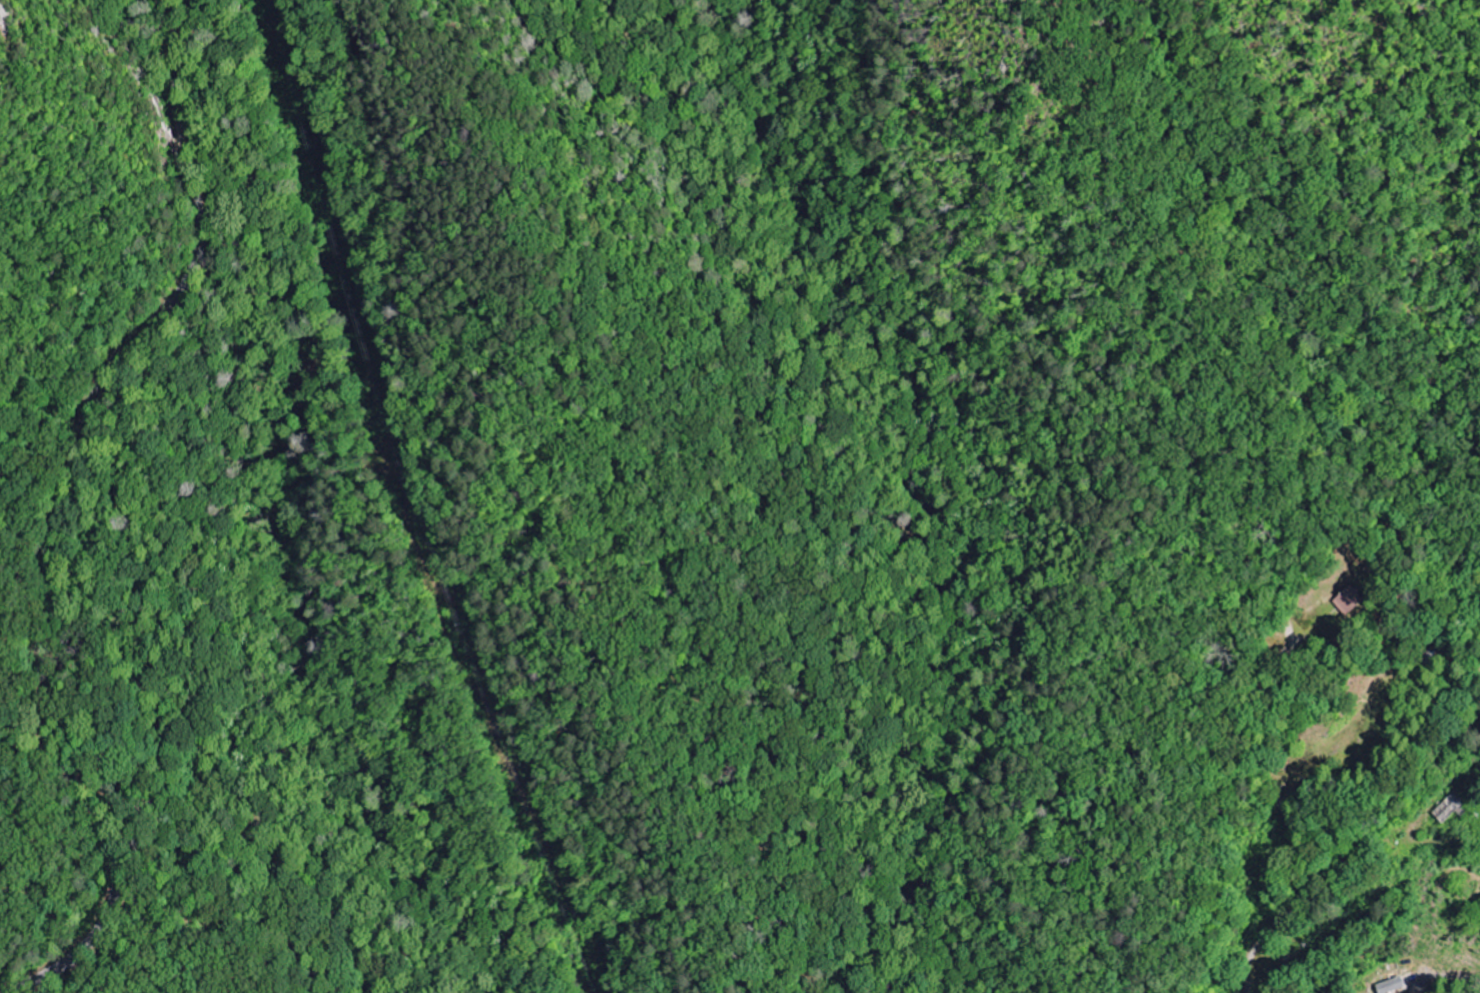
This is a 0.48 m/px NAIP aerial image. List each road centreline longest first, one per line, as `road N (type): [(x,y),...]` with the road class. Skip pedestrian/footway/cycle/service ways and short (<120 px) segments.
road 1 (tertiary): [(11,992),(97,939),(123,877),(121,847),(46,728),(46,700),(68,639),(53,547),(64,476),(87,412),(133,341),(191,287),(206,254),(211,218),(185,94),(183,0)]

